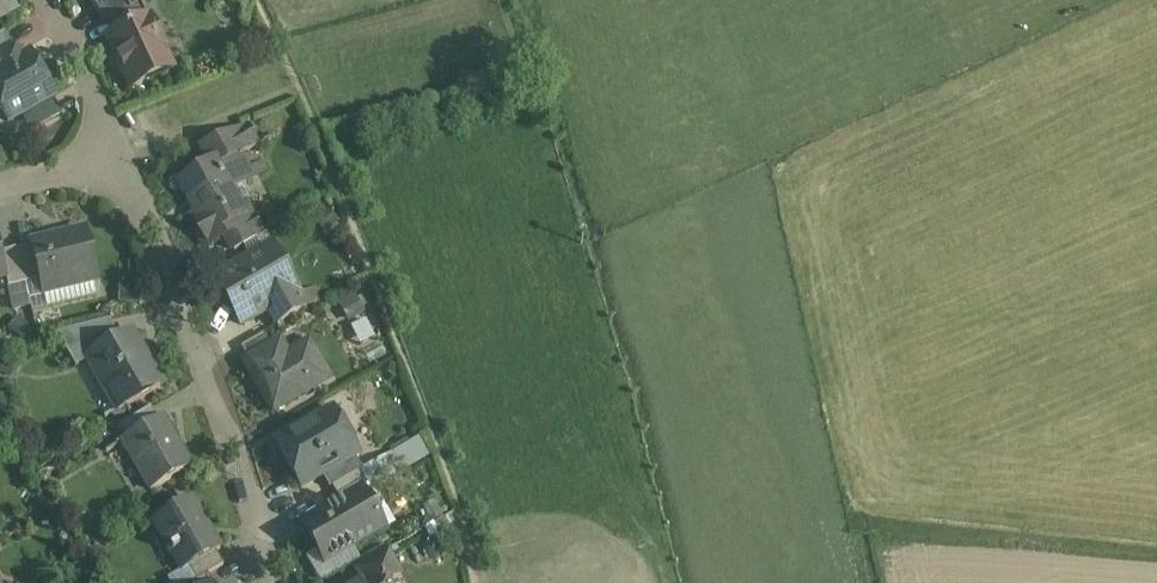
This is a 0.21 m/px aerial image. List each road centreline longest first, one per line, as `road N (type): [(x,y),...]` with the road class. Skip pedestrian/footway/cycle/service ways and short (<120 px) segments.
road 1 (residential): [(121,163),(214,363),(278,582)]
road 2 (residential): [(42,0),(121,163)]
road 3 (residential): [(121,163),(0,186)]

